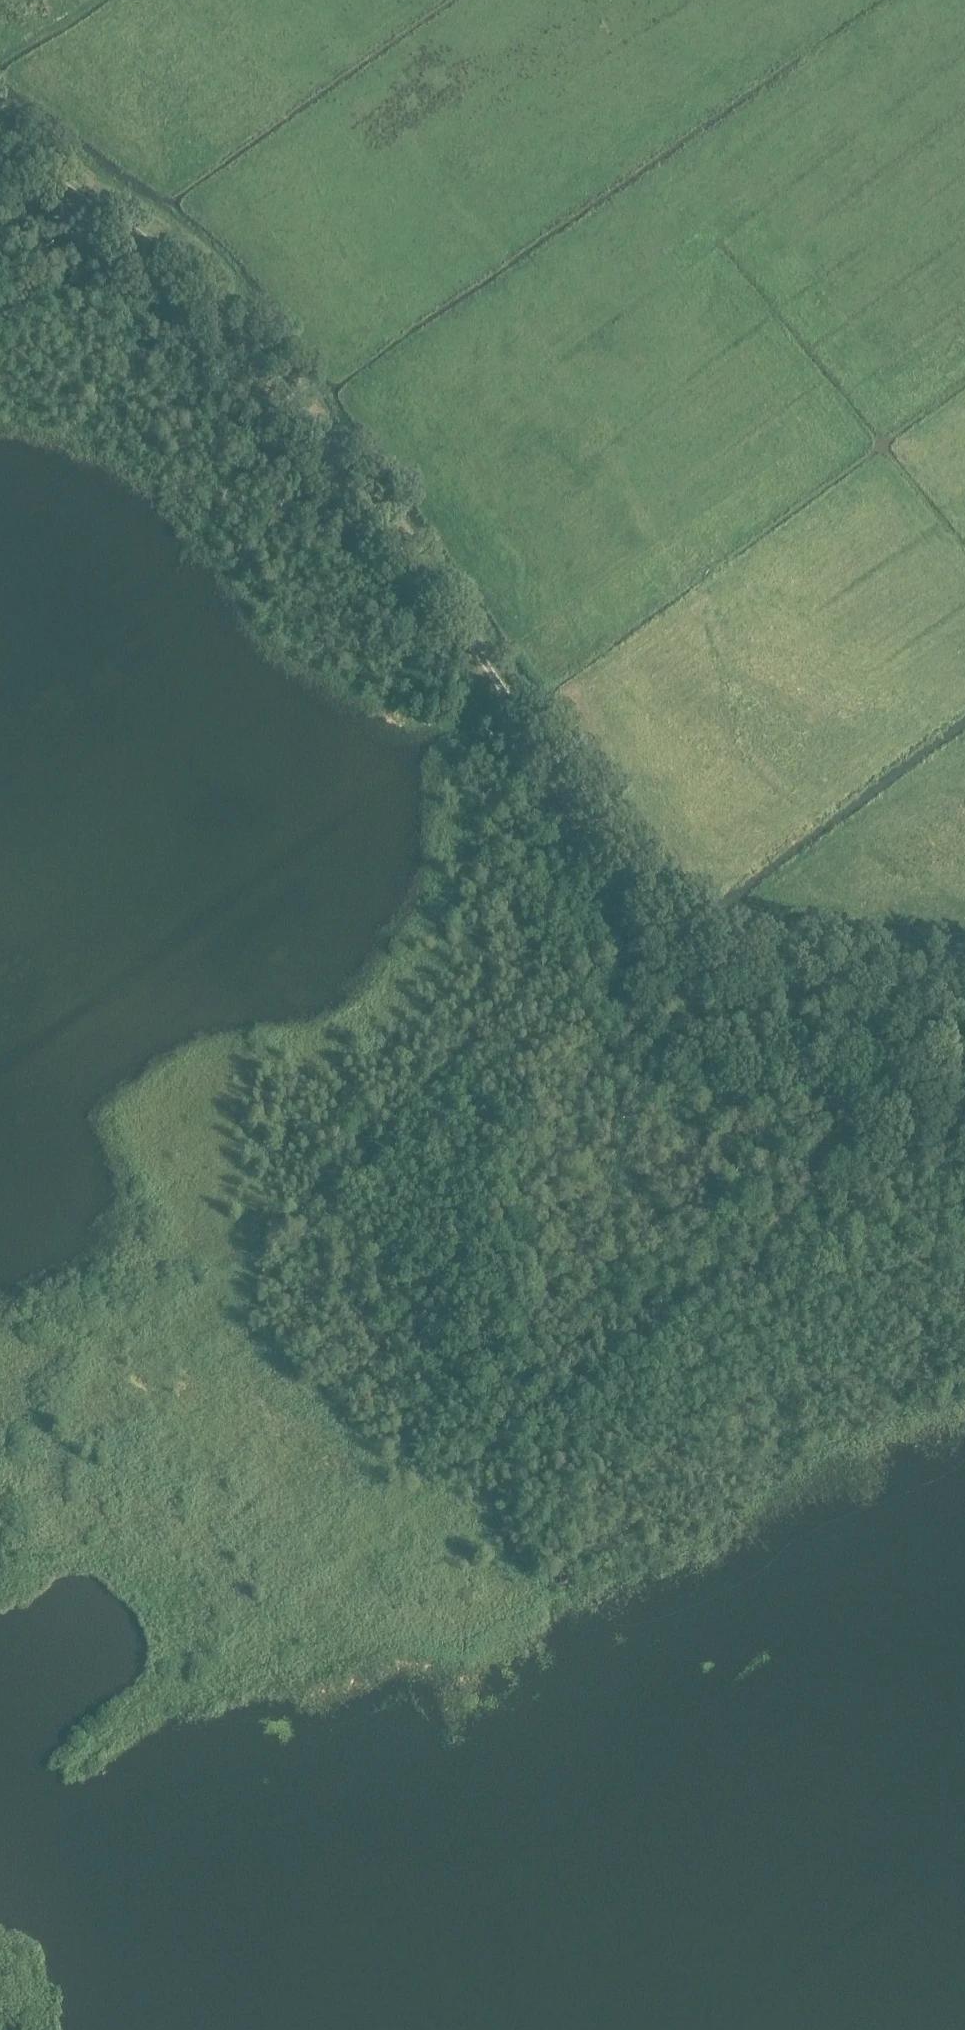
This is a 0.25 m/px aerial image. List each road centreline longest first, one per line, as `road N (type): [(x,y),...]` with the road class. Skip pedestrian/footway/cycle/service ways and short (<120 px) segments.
road 1 (track): [(964,981),(729,946),(662,910),(336,461),(214,306),(161,254),(0,128)]

